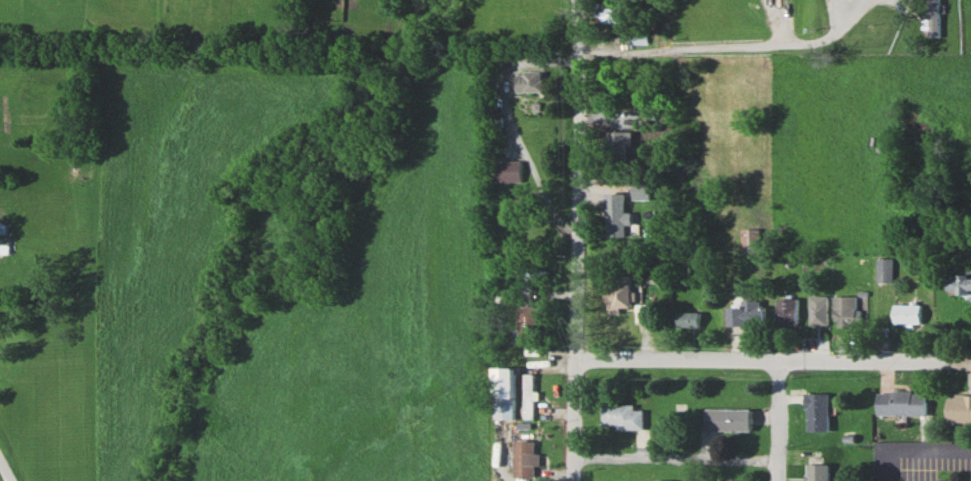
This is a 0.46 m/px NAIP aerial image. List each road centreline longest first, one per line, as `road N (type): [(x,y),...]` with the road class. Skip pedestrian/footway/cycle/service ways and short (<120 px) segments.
road 1 (residential): [(578,480),(574,0)]
road 2 (residential): [(576,359),(970,362)]
road 3 (residential): [(781,480),(781,360)]

